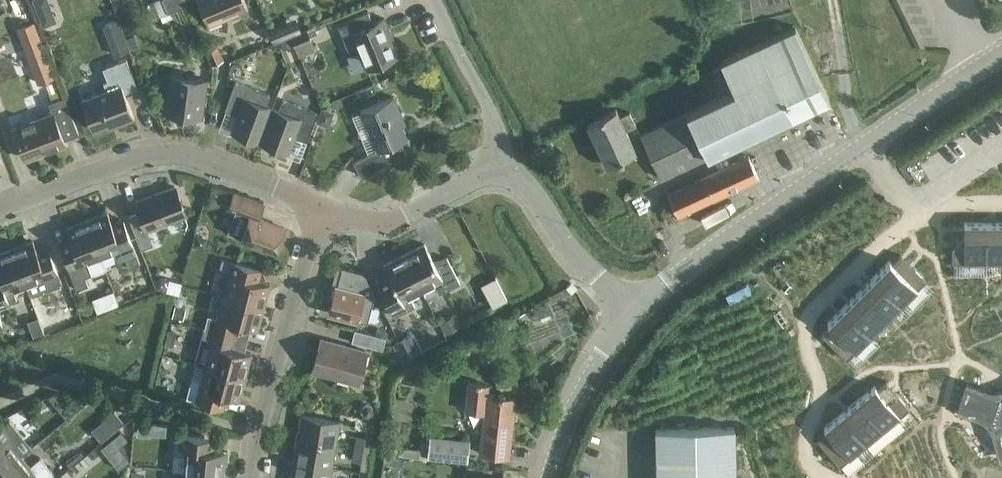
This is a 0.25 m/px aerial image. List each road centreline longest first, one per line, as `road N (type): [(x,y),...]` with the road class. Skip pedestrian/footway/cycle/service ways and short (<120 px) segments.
road 1 (unclassified): [(0,206),(87,170),(157,154),(216,163),(322,208)]
road 2 (unclassified): [(632,309),(866,141)]
road 3 (residential): [(253,477),(259,430),(322,208)]
road 4 (residential): [(632,309),(564,244),(531,184),(502,160)]
road 5 (residential): [(322,208),(388,221),(502,160)]
road 6 (residential): [(545,477),(565,413),(632,309)]
road 7 (residential): [(824,477),(809,462),(805,436),(819,374),(808,332),(820,303)]
road 8 (unclassified): [(502,160),(491,114),(434,0)]
road 9 (unclassified): [(866,141),(1001,53)]
road 10 (residential): [(820,303),(922,207)]

